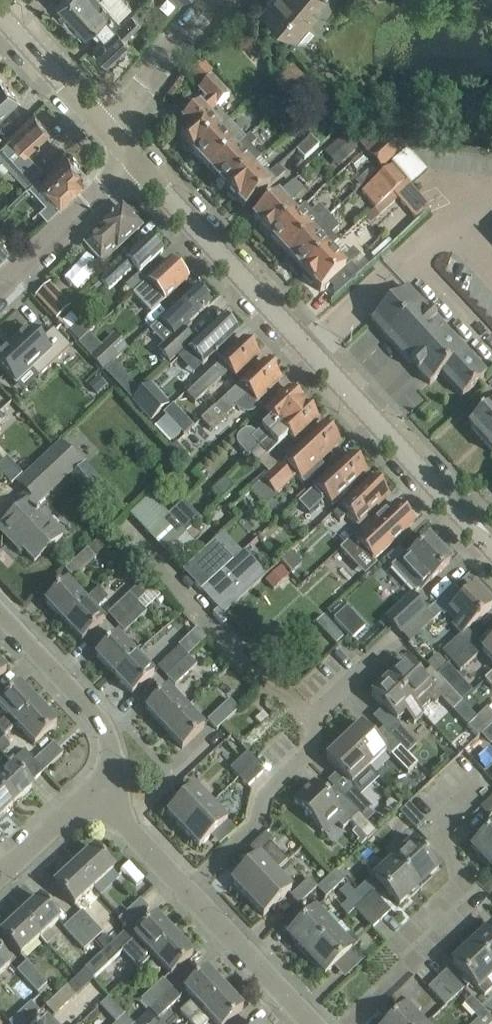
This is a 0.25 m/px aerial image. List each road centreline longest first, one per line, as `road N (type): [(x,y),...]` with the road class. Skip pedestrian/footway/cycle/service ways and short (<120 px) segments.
road 1 (tertiary): [(491,546),(134,156)]
road 2 (residential): [(188,890),(260,821),(265,794),(312,749),(316,715),(396,638)]
road 3 (residential): [(349,1023),(461,913),(458,875),(438,830),(487,784)]
road 4 (unclassified): [(118,789),(99,716),(0,611)]
road 5 (residential): [(0,284),(134,156)]
road 6 (residential): [(314,1023),(188,890)]
road 7 (residential): [(107,128),(214,0)]
road 8 (tertiary): [(107,128),(0,13)]
road 9 (residential): [(0,875),(90,800),(118,789)]
road 10 (residential): [(188,890),(130,829),(118,789)]

